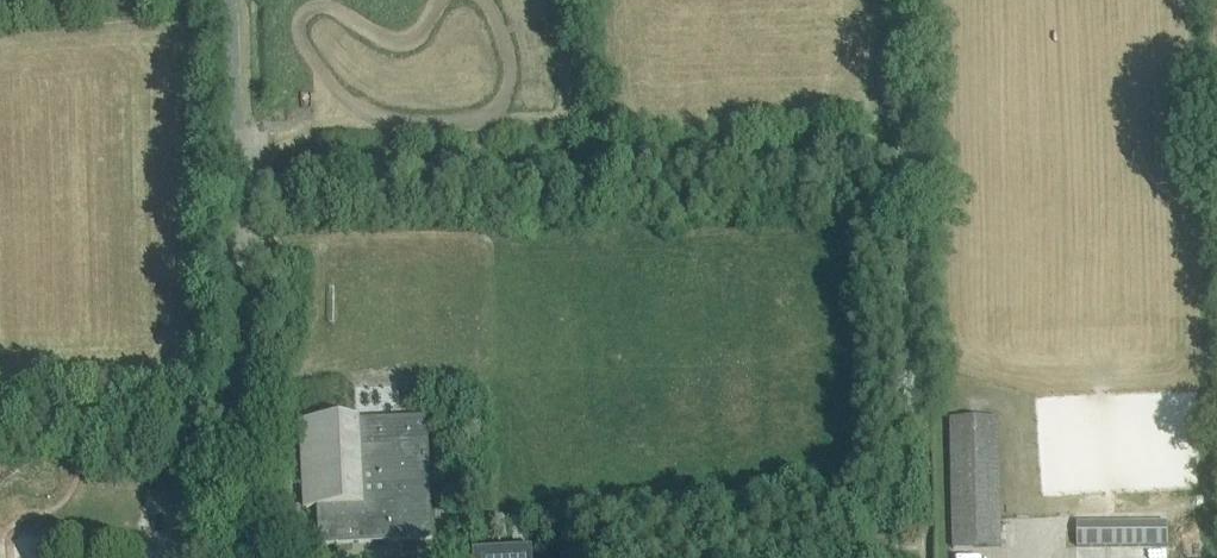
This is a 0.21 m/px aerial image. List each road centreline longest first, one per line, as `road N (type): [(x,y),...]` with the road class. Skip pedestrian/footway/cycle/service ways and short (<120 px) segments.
road 1 (unclassified): [(249,557),(244,377)]

